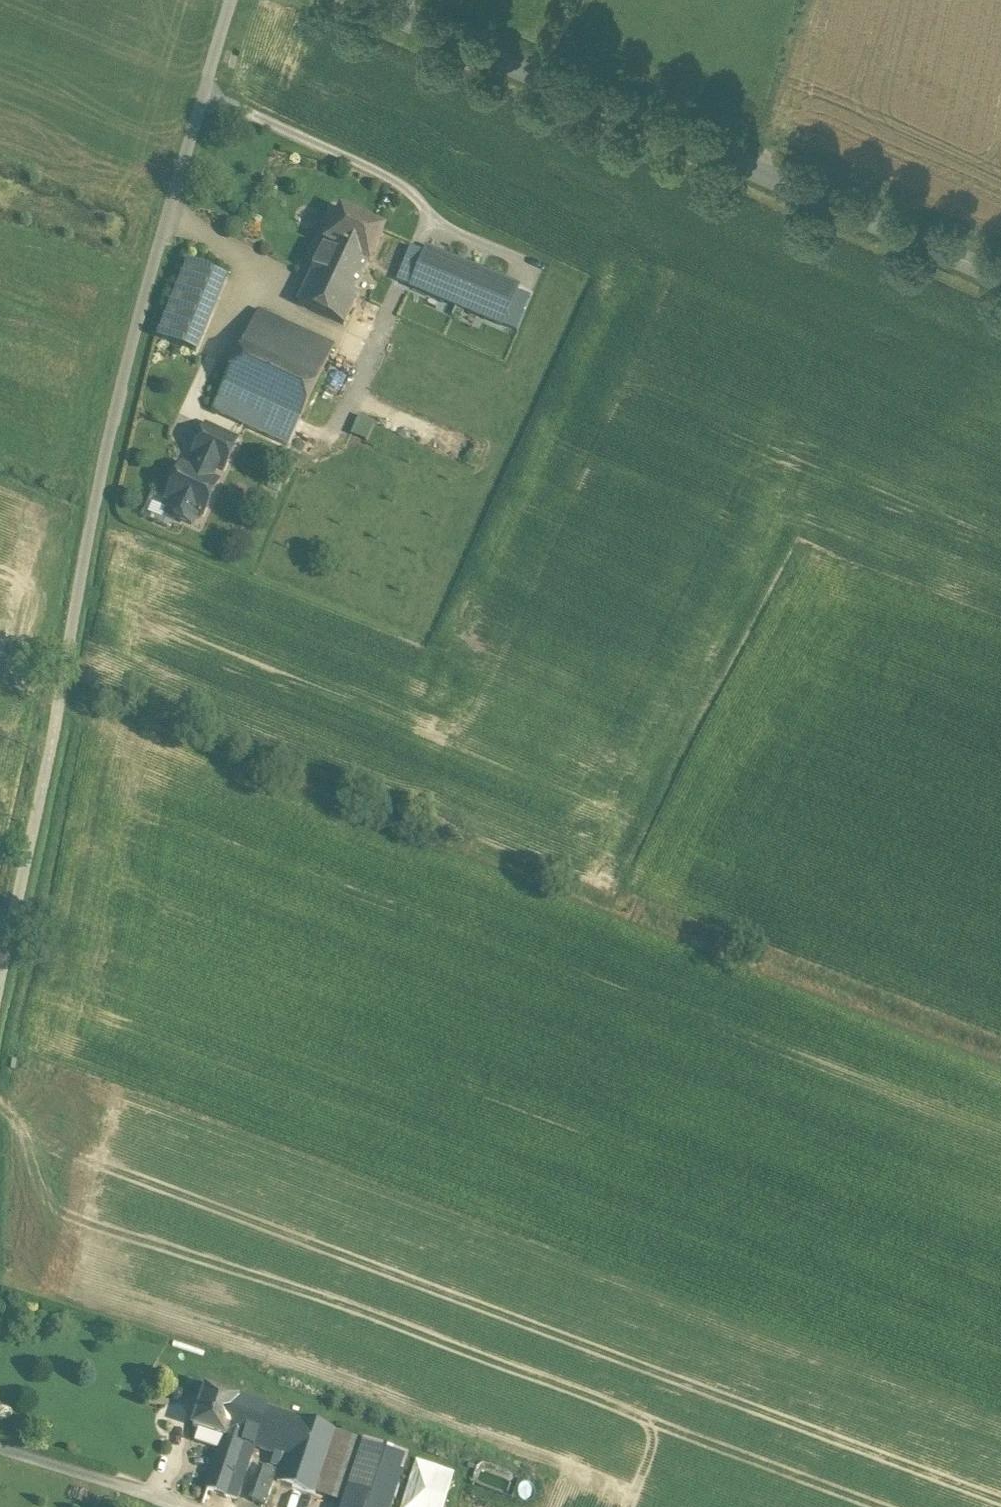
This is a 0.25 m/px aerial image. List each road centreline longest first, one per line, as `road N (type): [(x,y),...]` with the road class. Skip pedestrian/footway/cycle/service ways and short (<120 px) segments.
road 1 (unclassified): [(228,0),(116,400),(52,758),(0,990)]
road 2 (secondary): [(1000,271),(371,0)]
road 3 (track): [(0,1443),(196,1506)]

